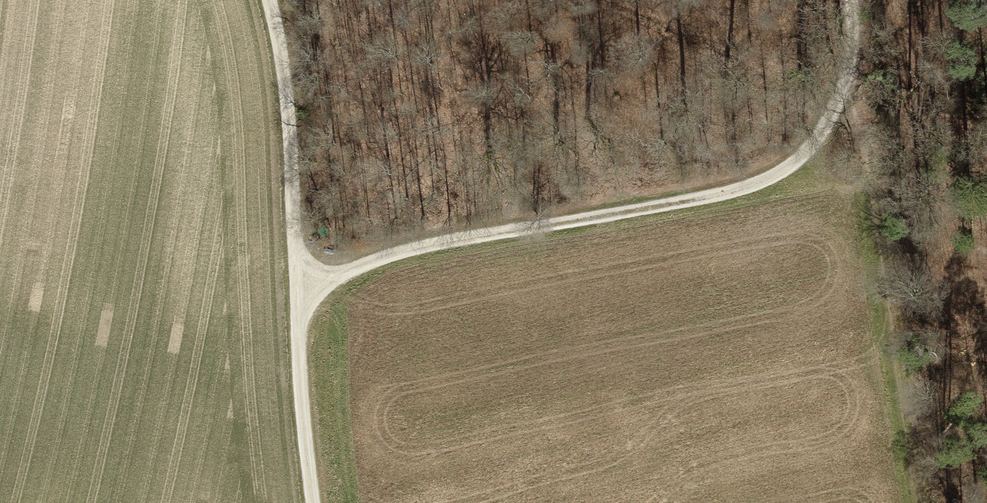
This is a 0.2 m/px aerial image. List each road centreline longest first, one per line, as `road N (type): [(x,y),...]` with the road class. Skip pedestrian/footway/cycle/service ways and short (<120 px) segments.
road 1 (track): [(299,286),(392,255),(728,193),(771,178),(805,155),(844,90)]
road 2 (track): [(933,502),(844,90),(848,0)]
road 3 (track): [(267,0),(288,103),(299,286)]
road 4 (track): [(313,502),(299,286)]

